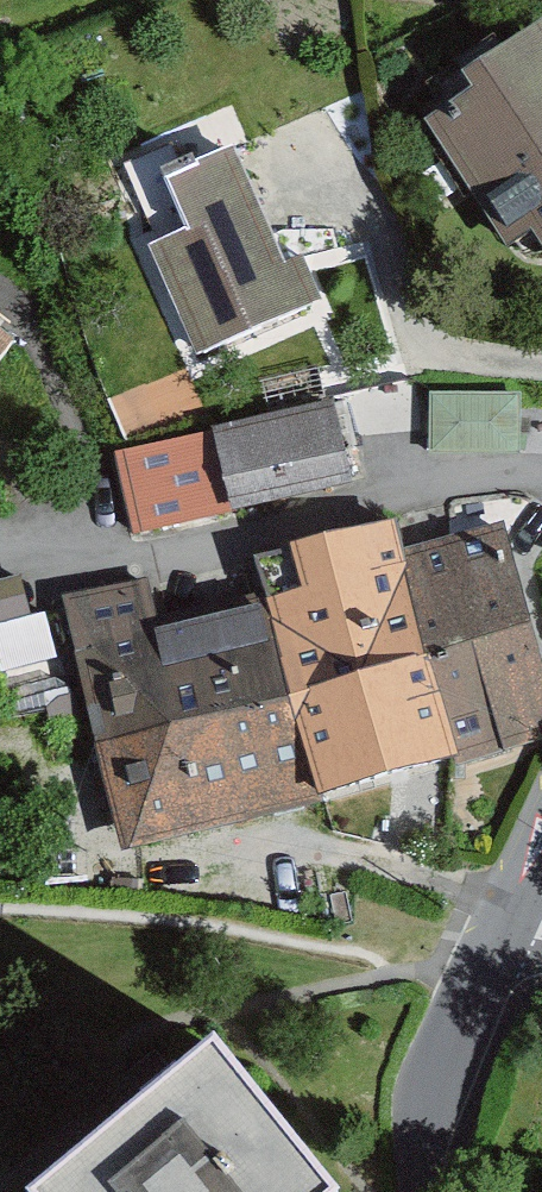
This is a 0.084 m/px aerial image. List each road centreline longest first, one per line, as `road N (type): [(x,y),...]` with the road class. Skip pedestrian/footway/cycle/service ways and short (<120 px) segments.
road 1 (residential): [(435,1191),(441,1067),(503,933)]

